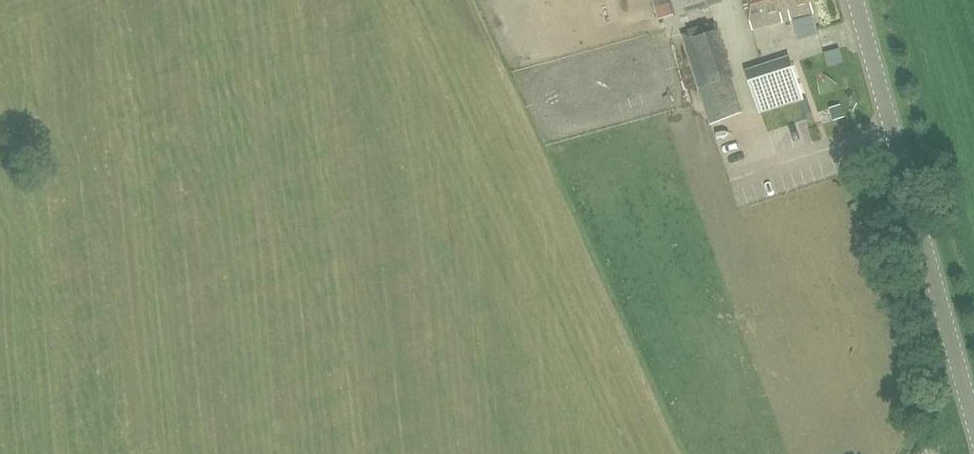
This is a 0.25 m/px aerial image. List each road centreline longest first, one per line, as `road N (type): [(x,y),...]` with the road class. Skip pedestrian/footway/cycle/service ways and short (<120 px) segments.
road 1 (secondary): [(973,427),(855,0)]

